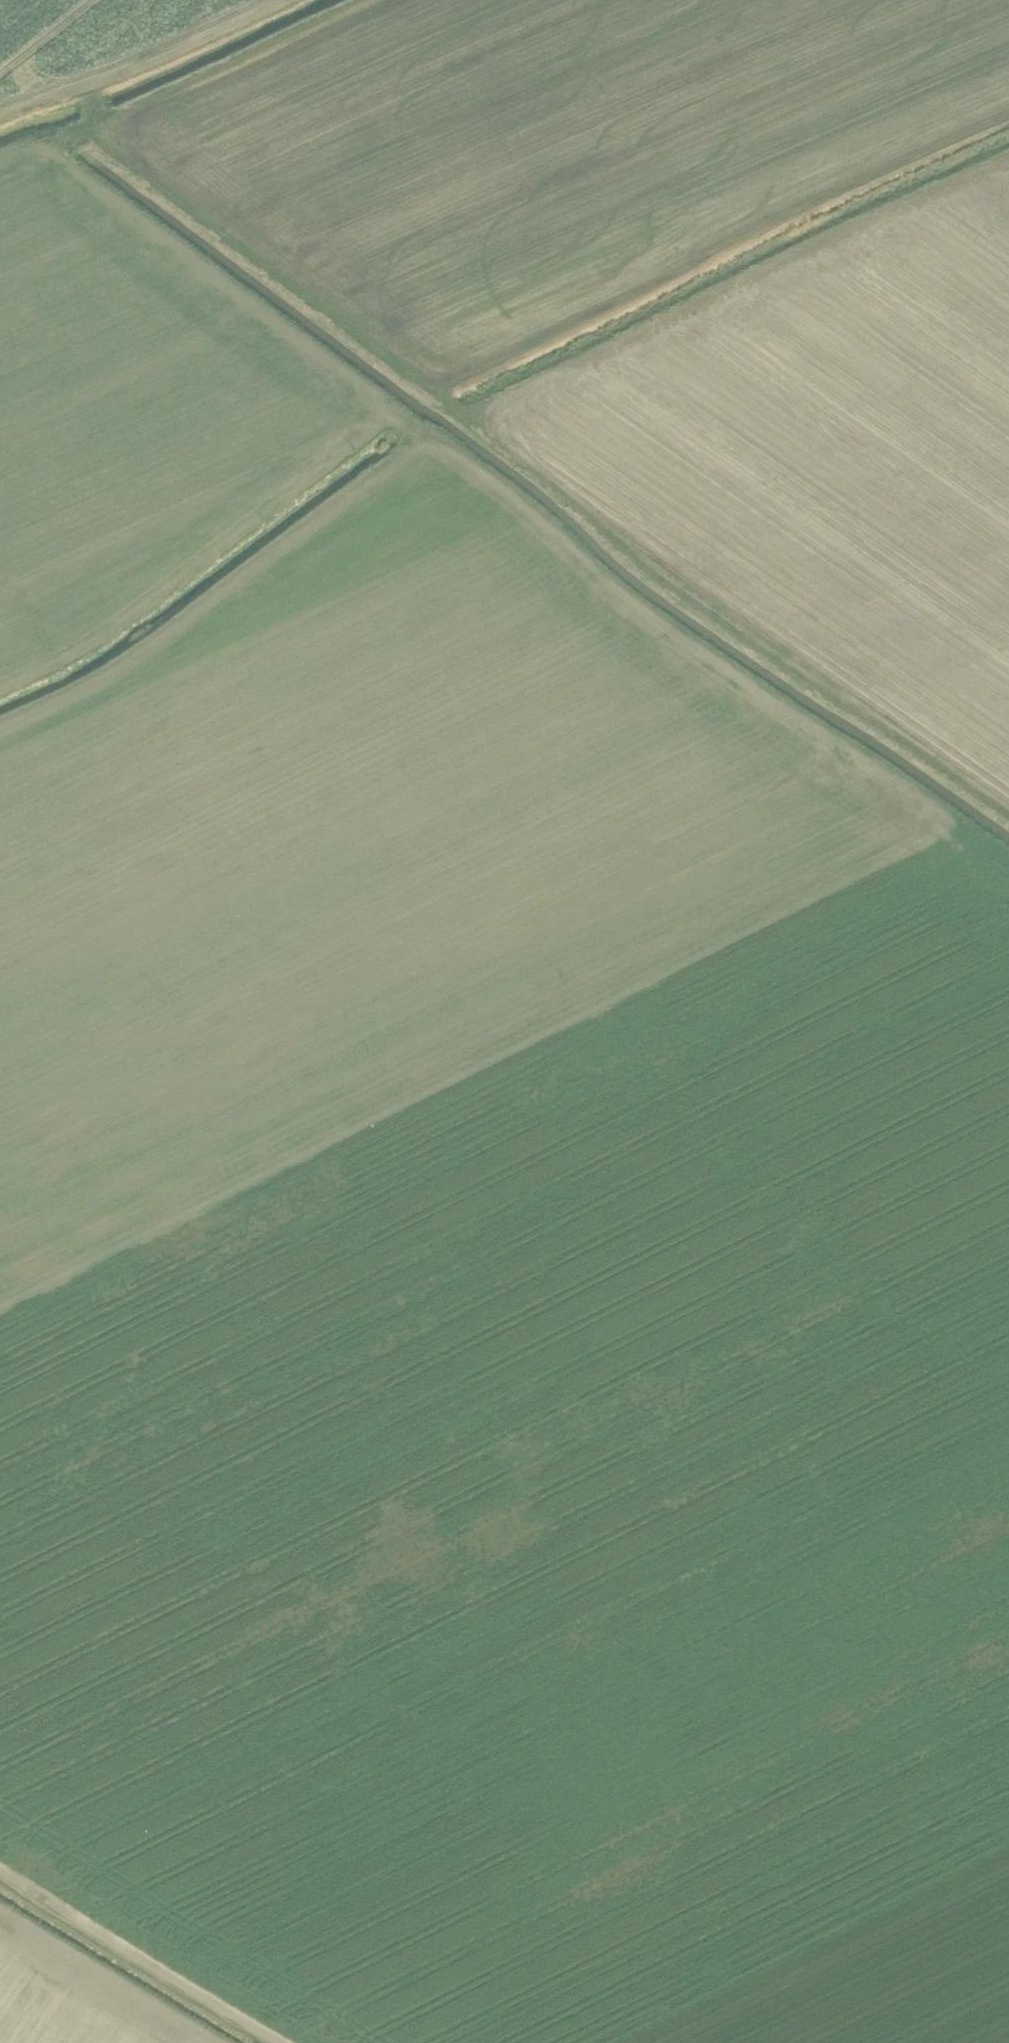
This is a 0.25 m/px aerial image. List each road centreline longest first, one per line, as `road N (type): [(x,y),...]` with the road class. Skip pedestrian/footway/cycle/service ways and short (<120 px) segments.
road 1 (track): [(278,2042),(0,1875)]

